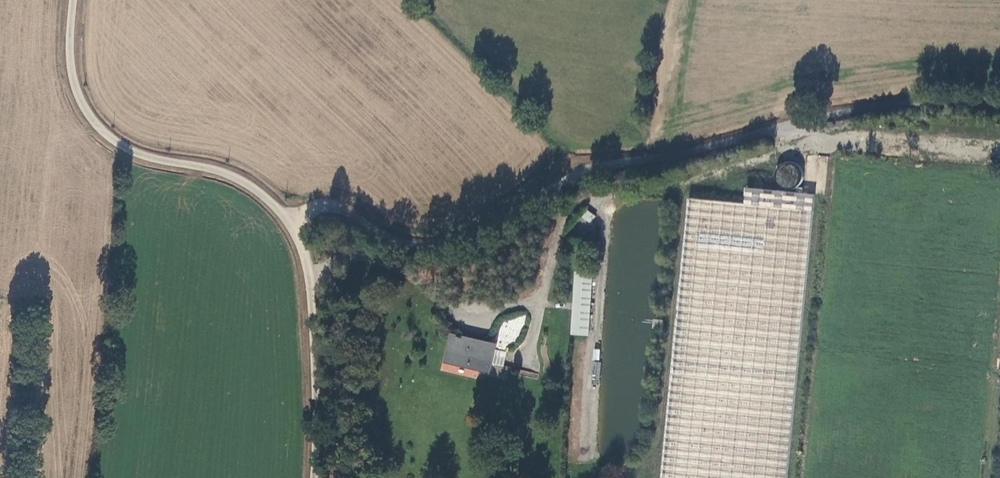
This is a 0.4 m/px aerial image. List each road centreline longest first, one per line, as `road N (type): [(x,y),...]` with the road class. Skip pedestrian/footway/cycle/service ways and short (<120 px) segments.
road 1 (unclassified): [(290,221),(331,206),(398,241),(444,244),(595,168),(855,110),(927,101),(999,110)]
road 2 (unclassified): [(73,0),(73,78),(105,133),(149,157),(232,176),(290,221)]
road 3 (track): [(691,180),(682,198),(653,477)]
road 4 (track): [(605,196),(588,426),(599,466),(590,477)]
road 5 (unclassified): [(290,221),(309,273),(314,477)]

